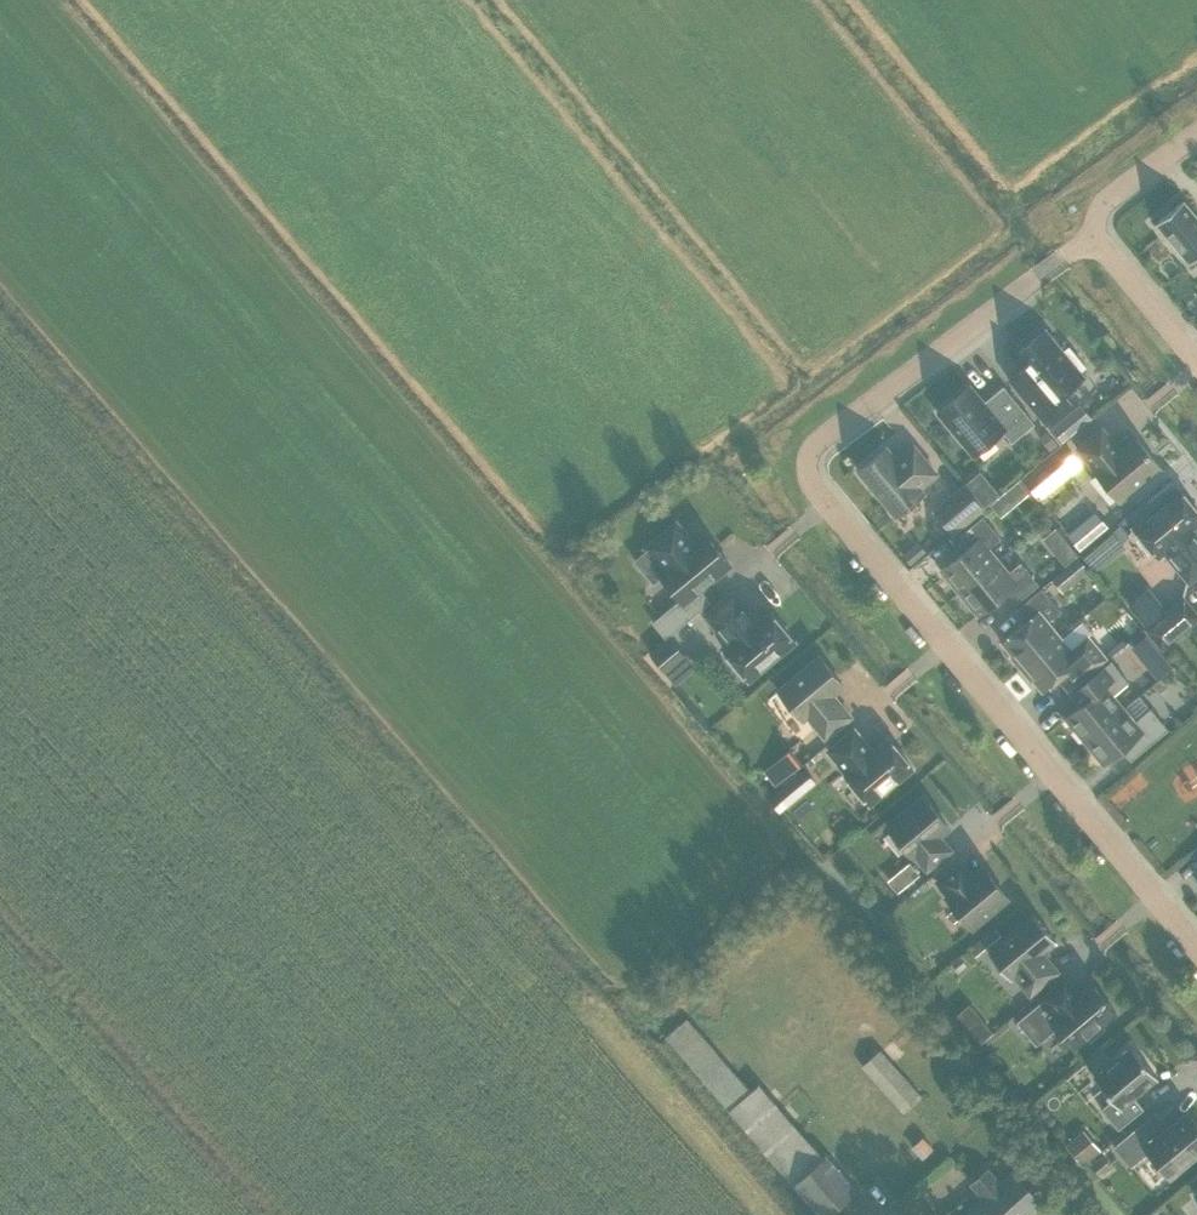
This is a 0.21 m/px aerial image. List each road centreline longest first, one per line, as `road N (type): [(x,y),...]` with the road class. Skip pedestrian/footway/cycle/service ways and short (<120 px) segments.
road 1 (residential): [(1196,949),(813,485),(809,466),(825,434),(1064,257),(1093,247)]
road 2 (residential): [(1196,133),(1108,200),(1093,247)]
road 3 (residential): [(1093,247),(1122,267),(1196,358)]

